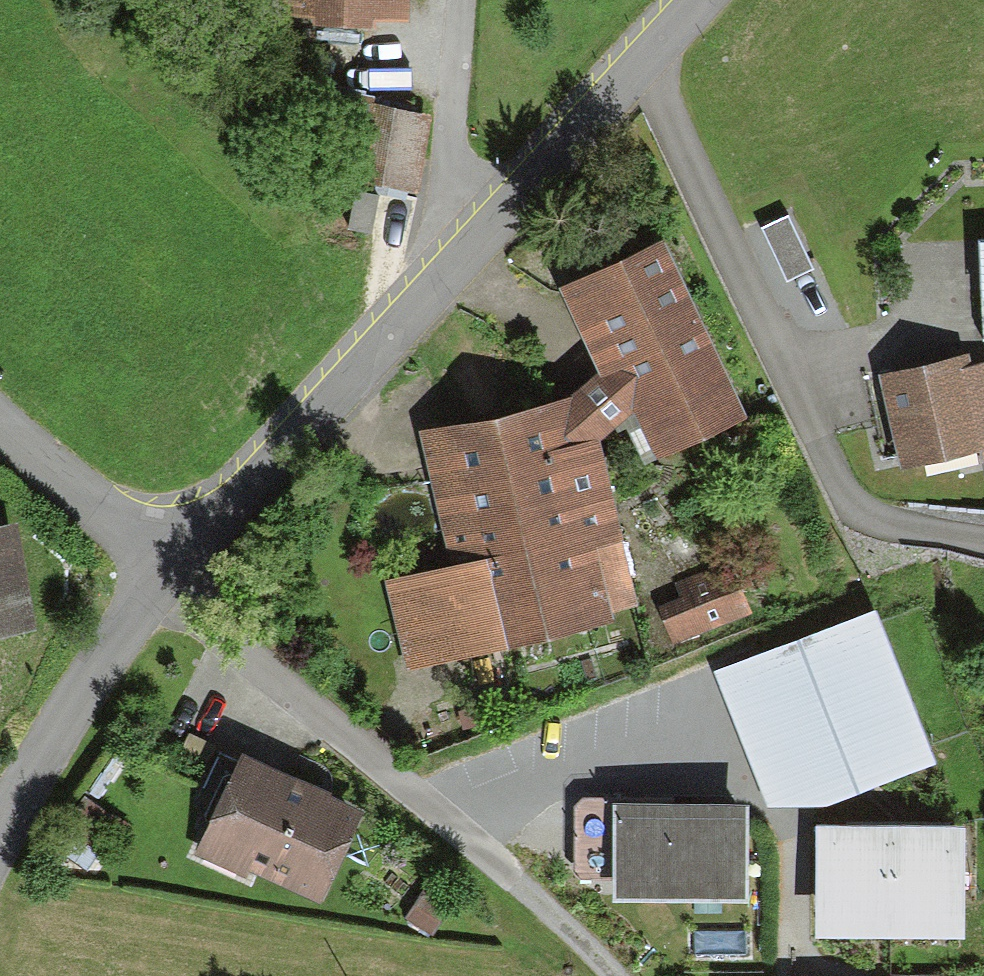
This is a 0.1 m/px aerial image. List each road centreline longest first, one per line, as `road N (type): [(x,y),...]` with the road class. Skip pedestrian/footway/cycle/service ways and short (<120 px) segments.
road 1 (residential): [(613,975),(460,831),(278,682),(158,602)]
road 2 (residential): [(470,253),(179,576)]
road 3 (residential): [(700,0),(470,253)]
road 4 (residential): [(158,602),(45,758),(0,848)]
road 5 (residential): [(470,253),(459,0)]
road 6 (residential): [(179,576),(0,426)]

